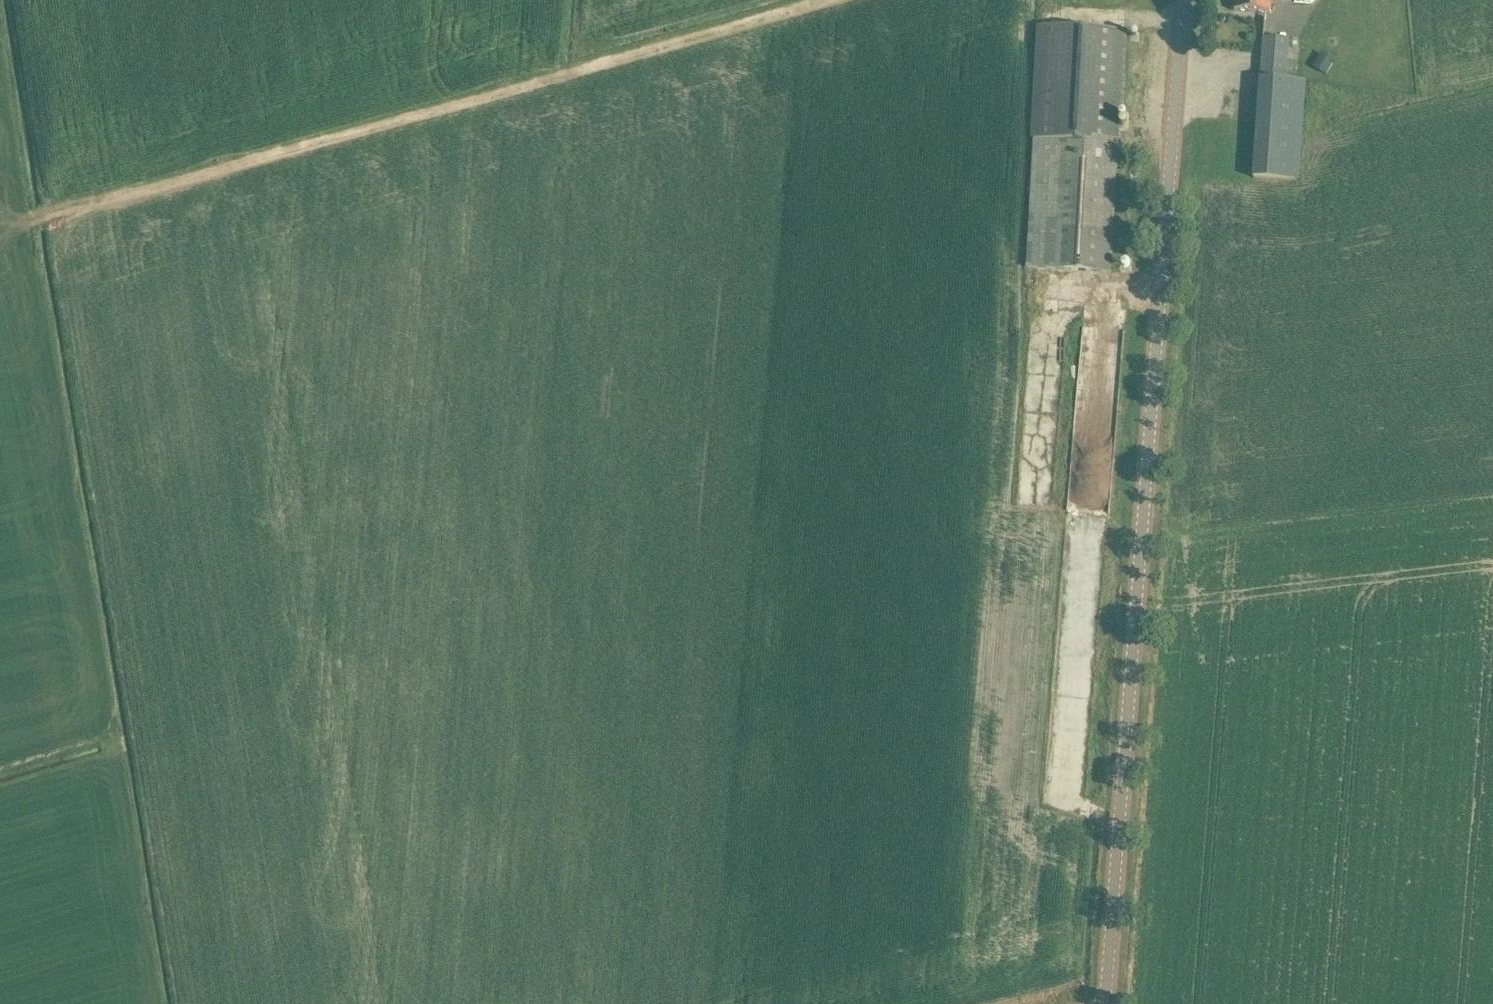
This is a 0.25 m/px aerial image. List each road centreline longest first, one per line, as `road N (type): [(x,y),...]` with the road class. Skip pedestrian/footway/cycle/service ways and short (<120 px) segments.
road 1 (unclassified): [(1102,1003),(1182,0)]
road 2 (track): [(50,216),(833,0)]
road 3 (track): [(1044,0),(1047,12),(1180,23)]

